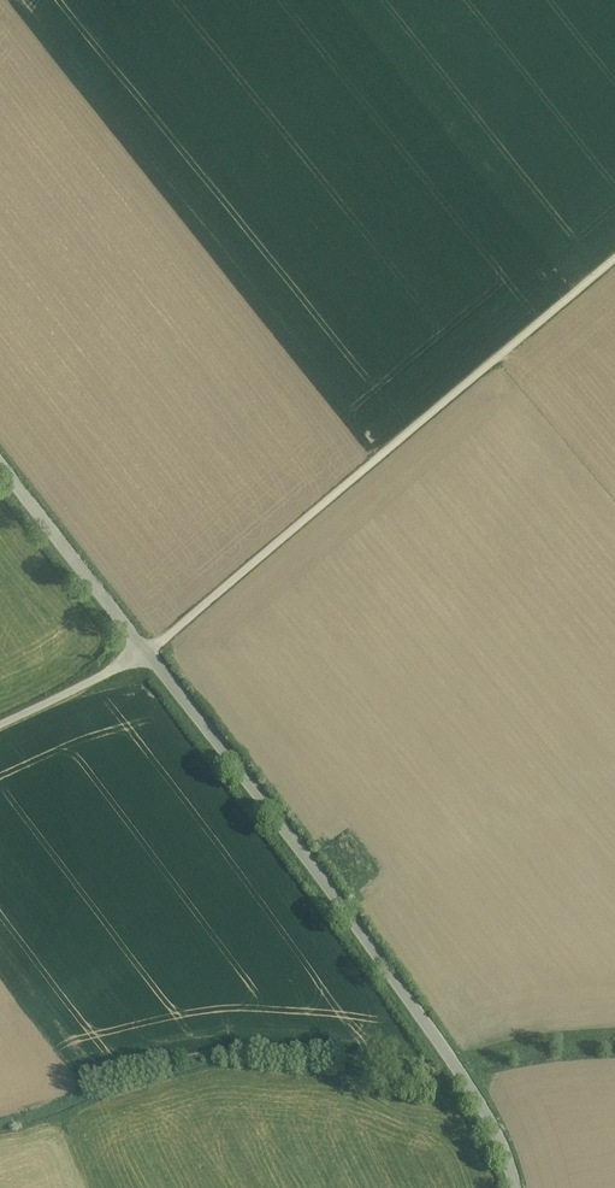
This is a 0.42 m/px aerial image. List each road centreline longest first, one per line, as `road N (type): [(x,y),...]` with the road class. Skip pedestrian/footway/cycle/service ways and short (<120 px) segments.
road 1 (tertiary): [(516,1187),(465,1077),(148,652)]
road 2 (track): [(148,652),(614,259)]
road 3 (tertiary): [(148,652),(0,464)]
road 4 (unclassified): [(0,721),(148,652)]

